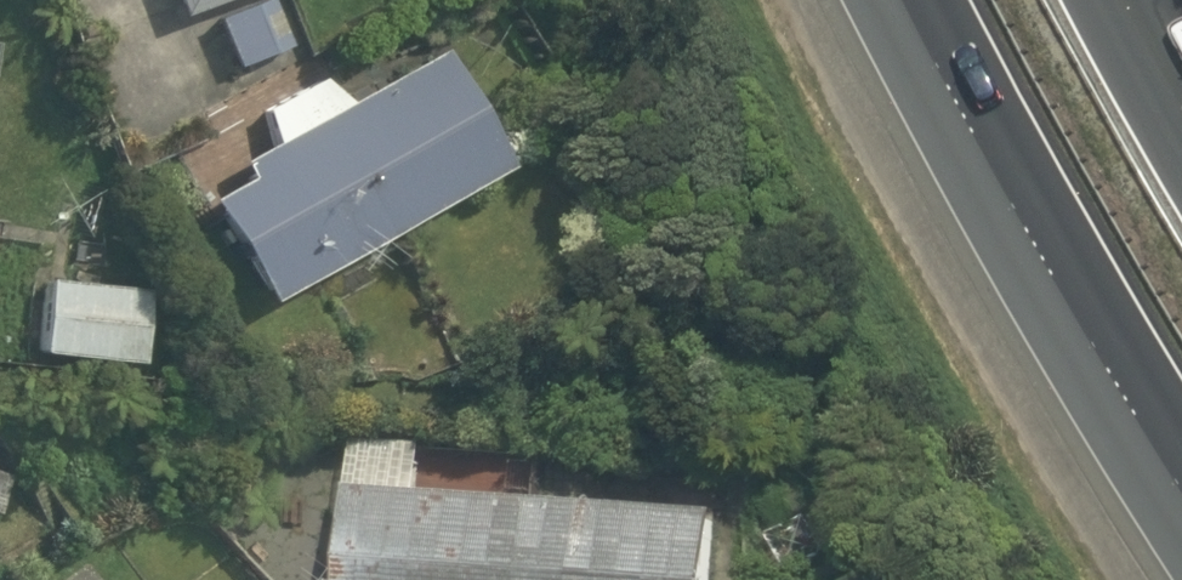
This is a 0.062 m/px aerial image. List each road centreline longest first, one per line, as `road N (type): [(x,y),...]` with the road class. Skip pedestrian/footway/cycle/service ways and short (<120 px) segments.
road 1 (motorway): [(1181,495),(910,0)]

